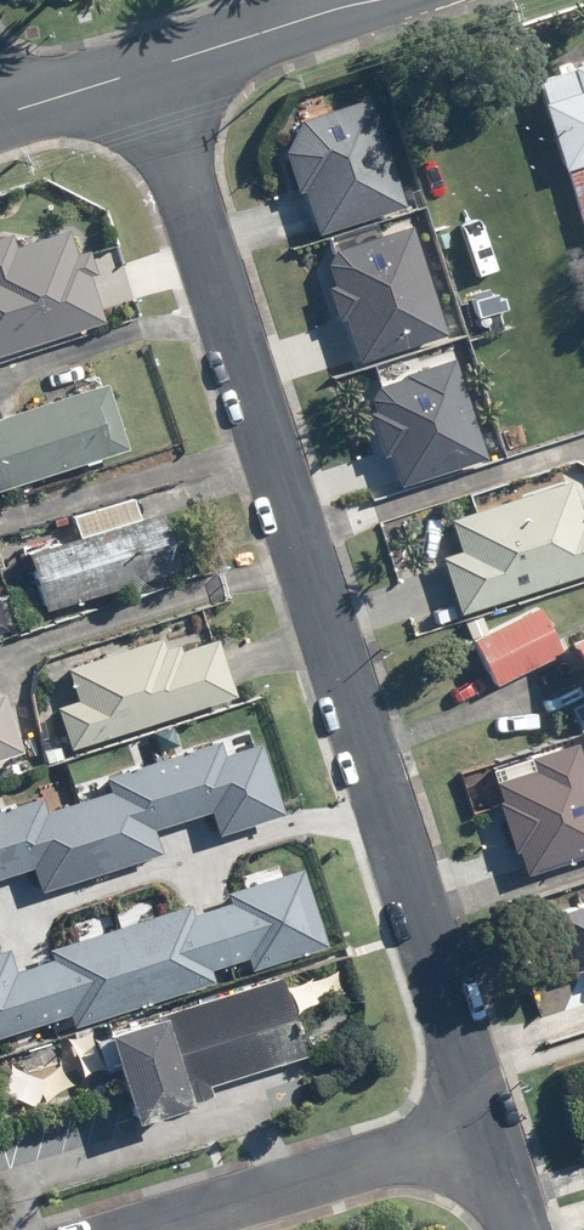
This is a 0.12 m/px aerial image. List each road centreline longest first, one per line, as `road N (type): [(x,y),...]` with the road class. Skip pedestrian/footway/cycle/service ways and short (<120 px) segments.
road 1 (residential): [(482,1131),(147,67)]
road 2 (residential): [(147,1229),(482,1131)]
road 3 (residential): [(382,0),(147,67)]
road 4 (residential): [(147,67),(0,114)]

